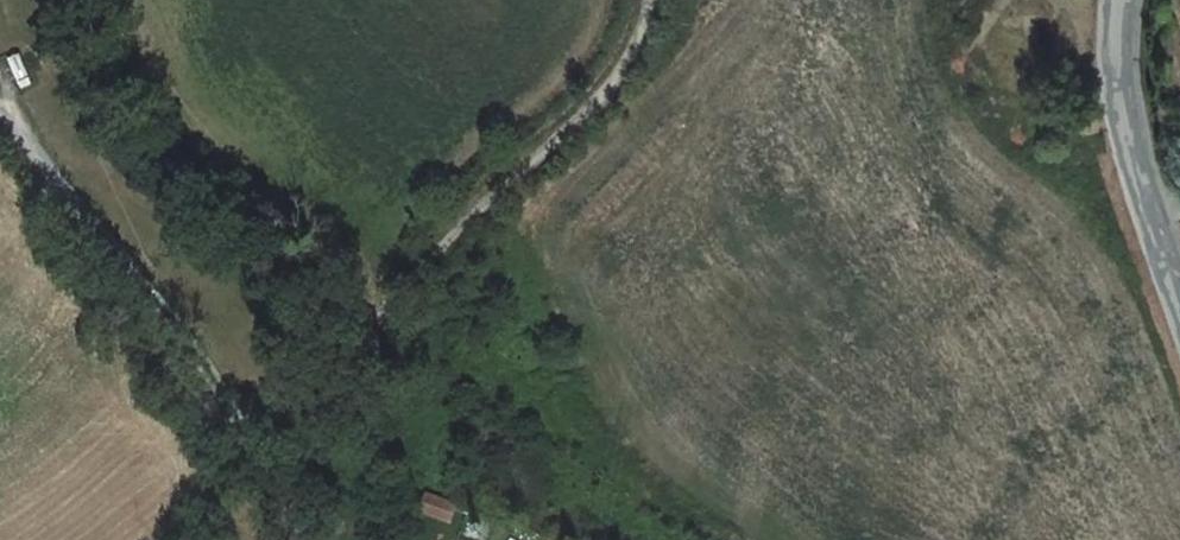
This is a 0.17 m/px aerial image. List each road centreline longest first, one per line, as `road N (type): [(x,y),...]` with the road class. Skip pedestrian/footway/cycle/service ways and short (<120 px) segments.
road 1 (residential): [(303,539),(249,434),(0,123)]
road 2 (unclassified): [(1179,325),(1125,141),(1116,0)]

